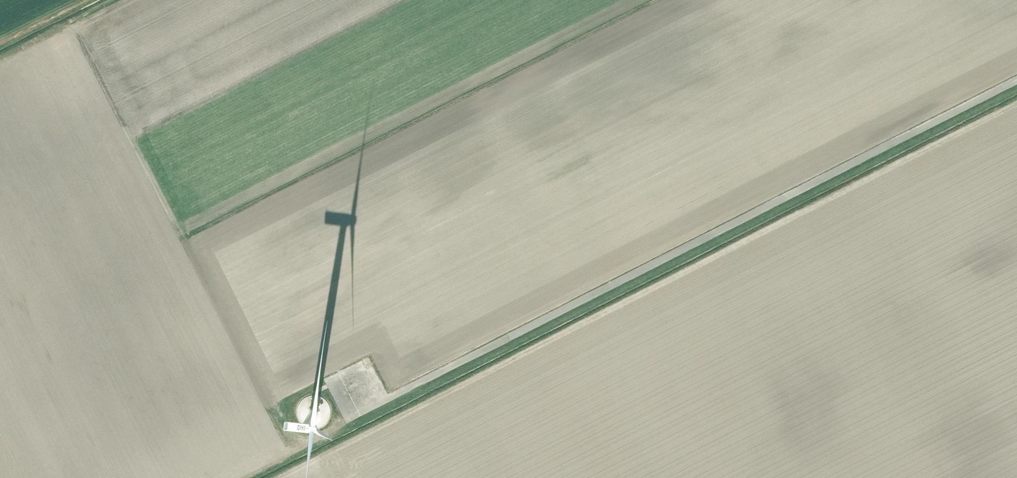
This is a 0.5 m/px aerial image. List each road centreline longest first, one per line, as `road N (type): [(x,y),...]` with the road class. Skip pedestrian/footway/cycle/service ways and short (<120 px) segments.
road 1 (track): [(0,61),(121,0)]

